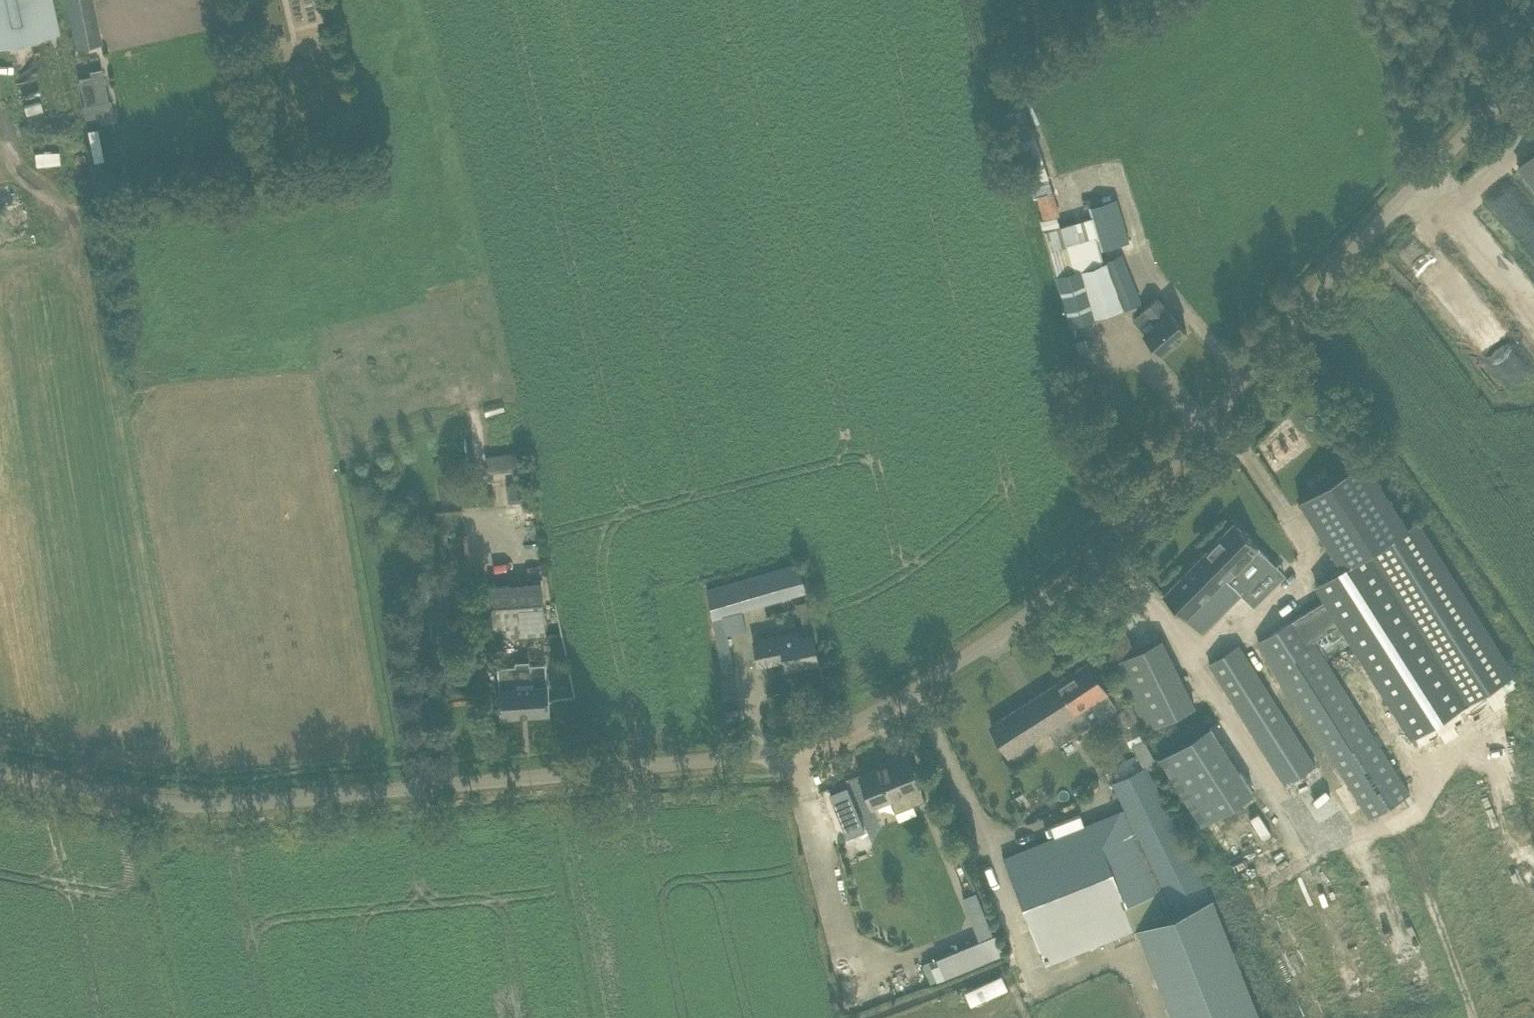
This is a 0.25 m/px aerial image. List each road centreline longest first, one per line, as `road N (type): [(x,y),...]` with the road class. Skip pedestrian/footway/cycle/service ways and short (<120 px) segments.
road 1 (unclassified): [(0,770),(168,801),(243,801),(756,752),(874,713),(1020,621),(1117,527),(1397,203),(1533,68)]

